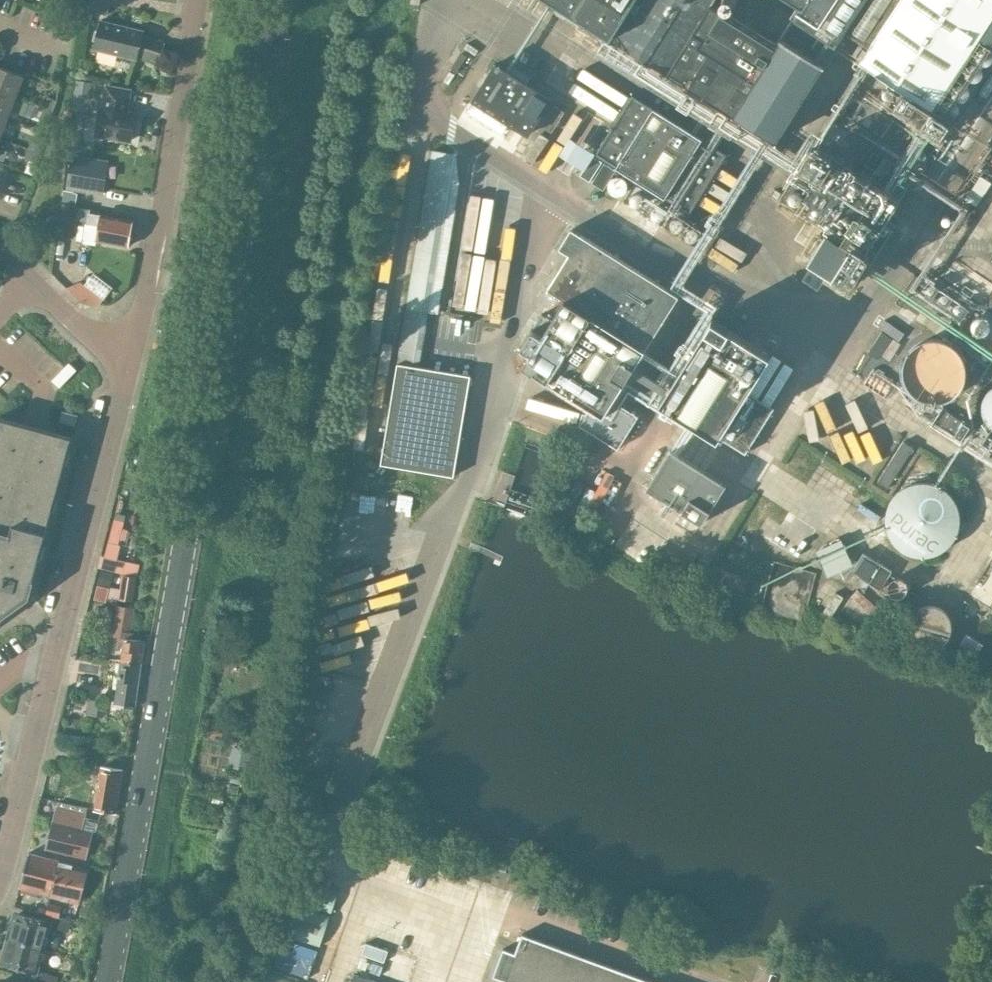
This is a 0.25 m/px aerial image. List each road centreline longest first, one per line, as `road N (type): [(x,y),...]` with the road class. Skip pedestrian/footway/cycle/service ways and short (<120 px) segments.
road 1 (secondary): [(104,981),(276,0)]
road 2 (unclassified): [(0,879),(129,368)]
road 3 (unclassified): [(129,368),(198,0)]
road 4 (residential): [(129,368),(31,279)]

